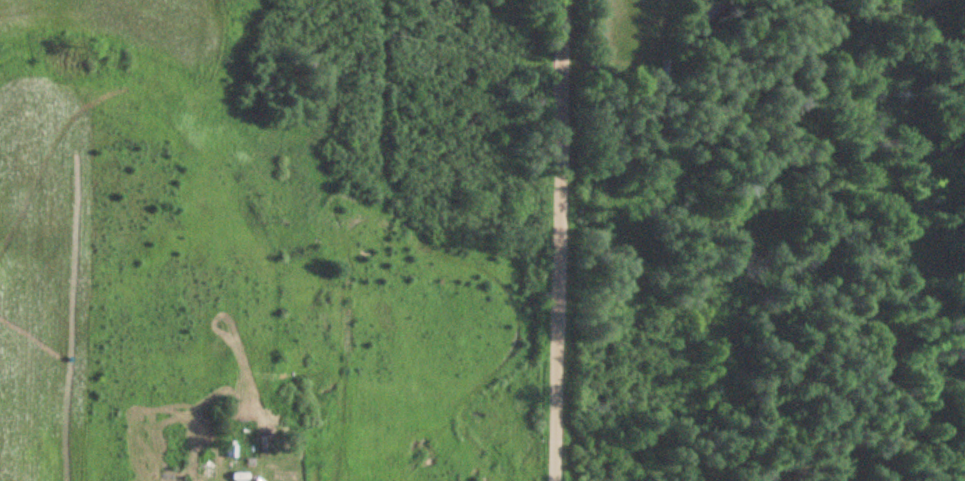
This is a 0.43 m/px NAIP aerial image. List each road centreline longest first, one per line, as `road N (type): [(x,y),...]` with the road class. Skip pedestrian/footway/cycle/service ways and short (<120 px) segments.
road 1 (residential): [(560,480),(575,191),(572,0)]

